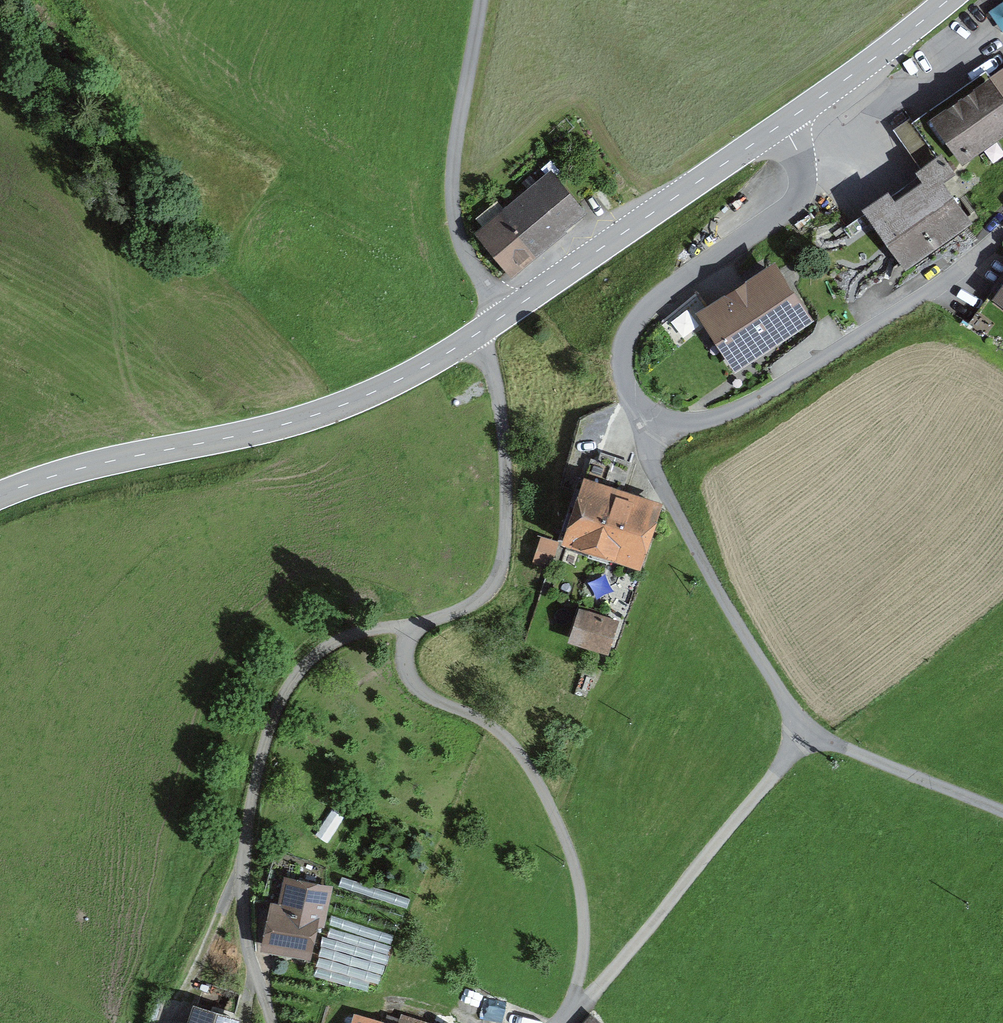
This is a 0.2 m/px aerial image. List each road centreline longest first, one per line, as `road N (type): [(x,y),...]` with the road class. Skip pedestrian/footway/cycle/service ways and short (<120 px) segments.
road 1 (residential): [(272,1022),(246,937),(243,877),(277,708),(320,651),(352,635),(410,627),(467,607),(490,589),(503,559),(502,424),(493,372),(473,337)]
road 2 (residential): [(1002,810),(844,749),(796,716),(668,496),(649,451),(655,416)]
road 3 (tertiary): [(0,495),(95,465),(309,418),(403,378),(473,337)]
road 4 (track): [(410,627),(407,670),(420,690),(508,739),(561,830),(583,914),(572,1015)]
road 5 (residential): [(1002,234),(876,330),(739,409),(692,422),(655,416)]
road 6 (residential): [(655,416),(624,374),(627,337),(649,306),(800,198),(801,162),(778,128)]
road 7 (track): [(563,1022),(808,728)]
road 8 (tertiary): [(505,315),(778,128)]
road 9 (unclassified): [(505,315),(474,268),(454,213),(456,138),(481,0)]
road 10 (tertiary): [(778,128),(947,0)]

